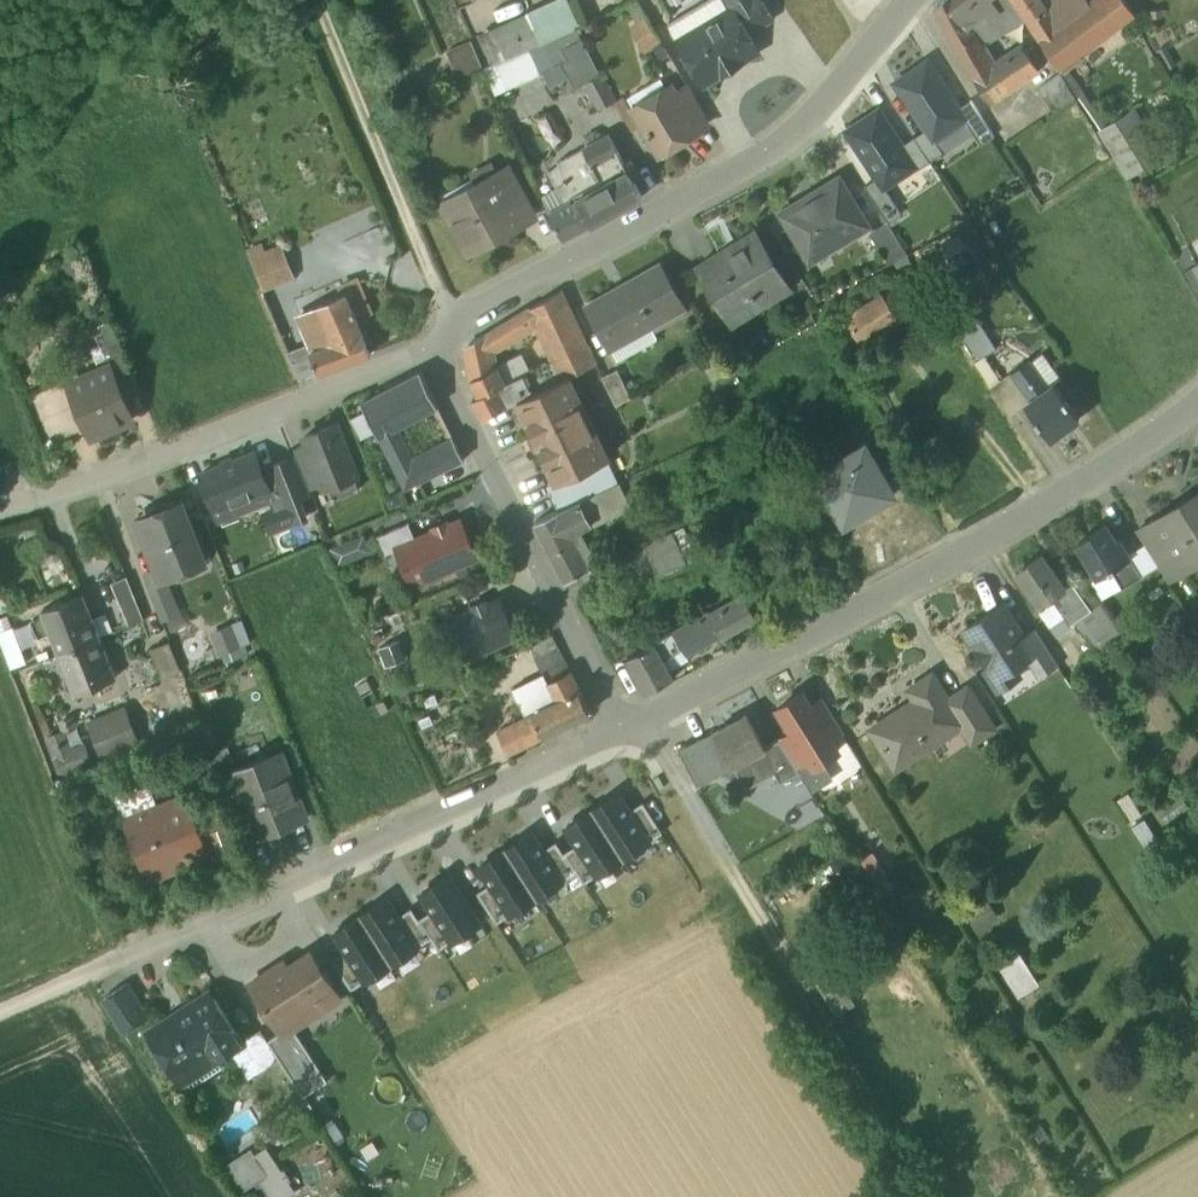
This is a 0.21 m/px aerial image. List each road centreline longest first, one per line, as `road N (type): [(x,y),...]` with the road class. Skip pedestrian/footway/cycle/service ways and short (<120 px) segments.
road 1 (residential): [(622,723),(1065,489),(1197,396)]
road 2 (residential): [(431,345),(456,321),(785,140),(907,0)]
road 3 (track): [(646,716),(935,1196)]
road 4 (residential): [(120,950),(622,723)]
road 5 (residential): [(431,345),(124,471),(0,511)]
road 6 (residential): [(622,723),(431,345)]
road 7 (track): [(456,321),(319,0)]
road 8 (track): [(0,1007),(120,950)]

